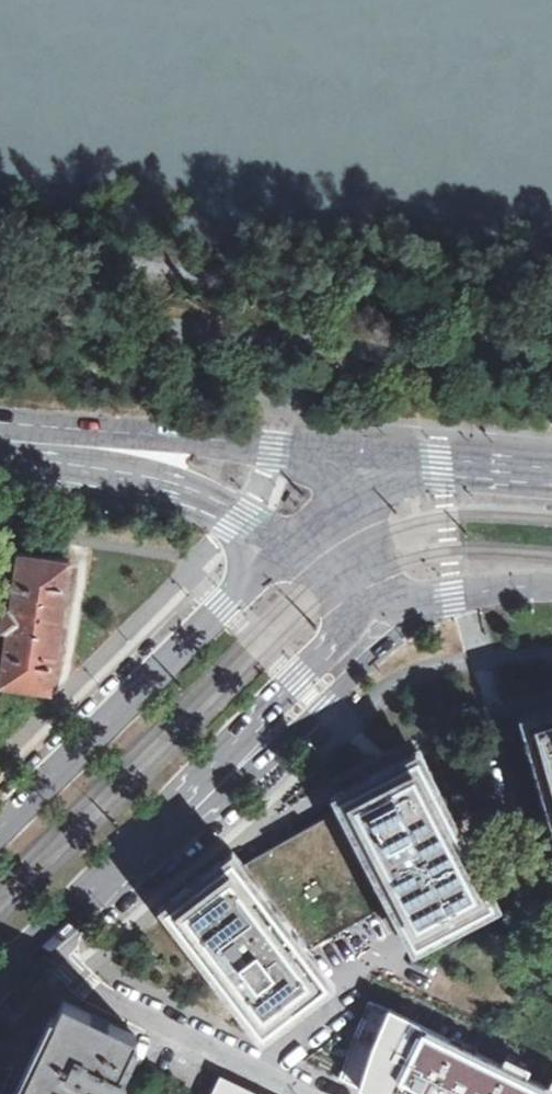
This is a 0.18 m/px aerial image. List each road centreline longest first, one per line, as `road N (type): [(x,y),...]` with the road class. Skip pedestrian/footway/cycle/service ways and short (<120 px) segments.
road 1 (secondary): [(297,537),(0,821)]
road 2 (secondary): [(139,850),(323,705),(436,595)]
road 3 (secondary): [(139,850),(346,621),(357,562)]
road 4 (secondary): [(374,471),(277,444),(139,436),(29,443)]
road 5 (residential): [(302,1093),(90,988),(42,940)]
road 6 (secondary): [(29,443),(169,484),(297,537)]
road 7 (secondary): [(551,474),(433,461),(374,471)]
road 8 (secondary): [(42,940),(139,850)]

